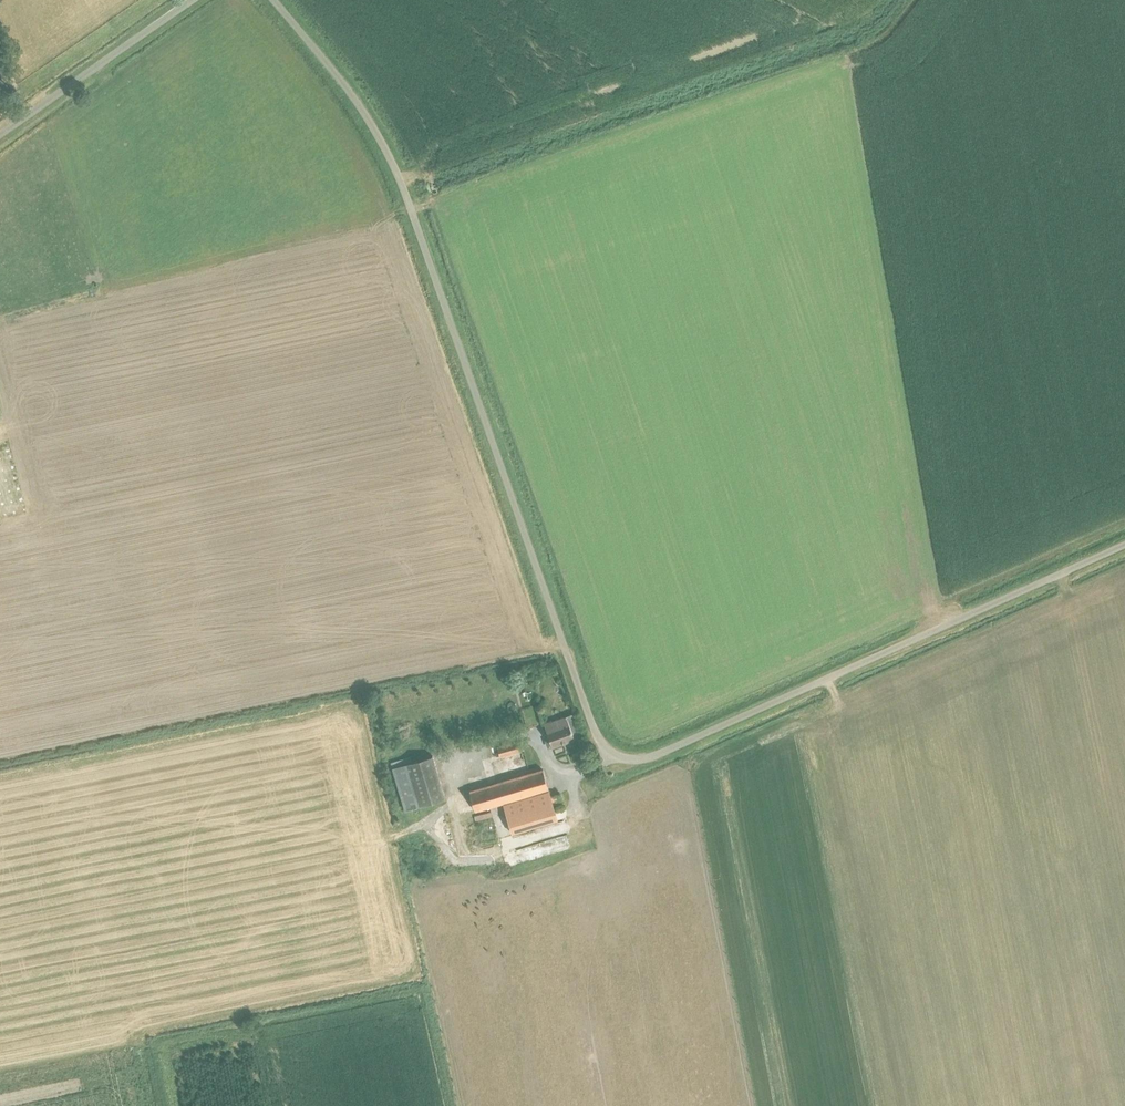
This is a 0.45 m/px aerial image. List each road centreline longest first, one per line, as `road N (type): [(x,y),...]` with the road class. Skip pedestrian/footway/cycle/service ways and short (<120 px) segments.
road 1 (unclassified): [(1124,545),(636,761),(606,753),(395,171),(350,94),(274,0)]
road 2 (unclassified): [(0,135),(192,0)]

